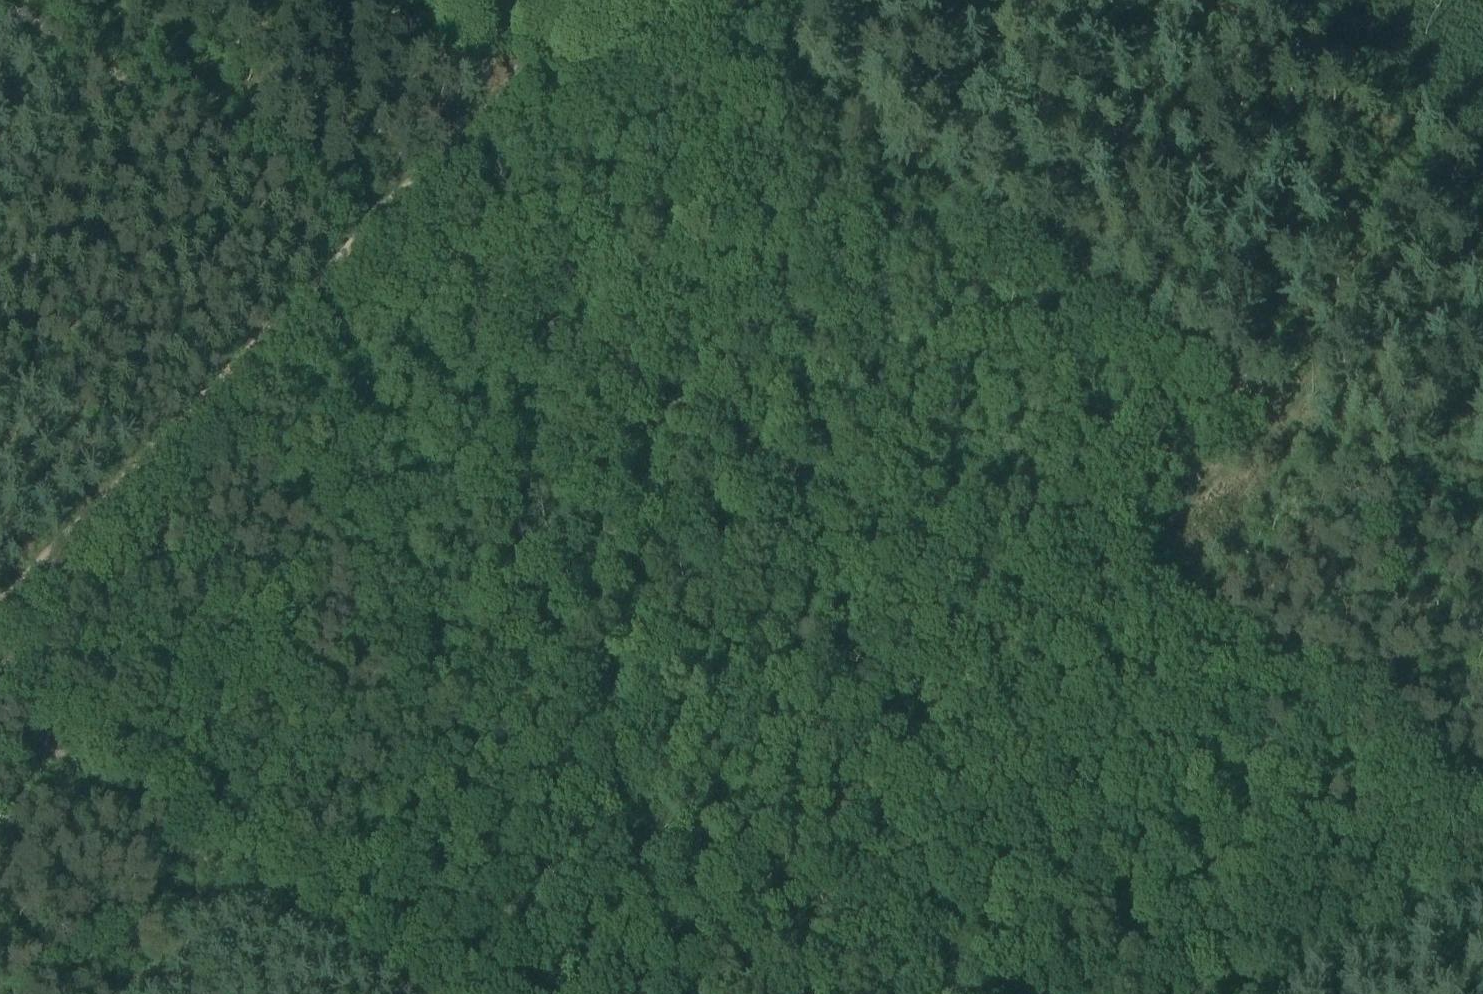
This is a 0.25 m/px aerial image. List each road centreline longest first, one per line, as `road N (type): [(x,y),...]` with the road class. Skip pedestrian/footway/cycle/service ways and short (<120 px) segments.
road 1 (track): [(416,993),(0,722)]
road 2 (track): [(2,0),(371,223)]

